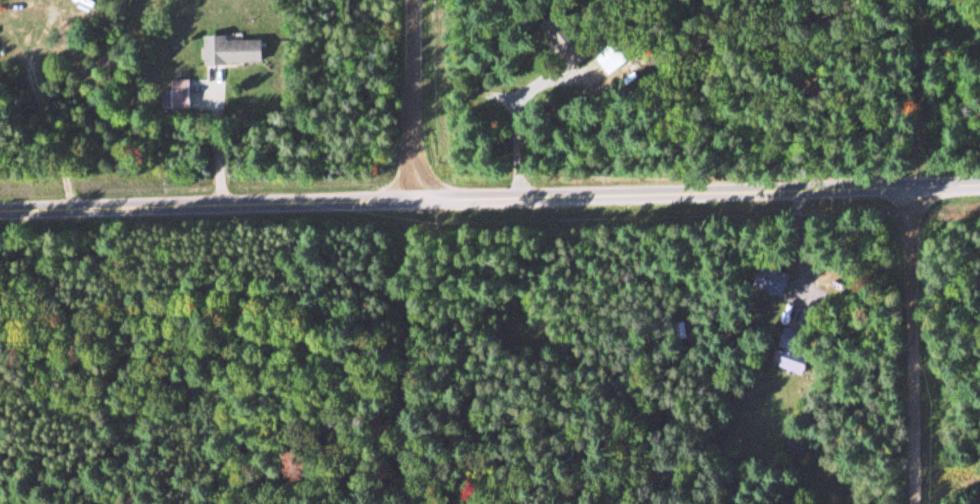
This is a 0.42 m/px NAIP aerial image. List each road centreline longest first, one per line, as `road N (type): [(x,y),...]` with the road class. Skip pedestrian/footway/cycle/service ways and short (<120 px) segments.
road 1 (residential): [(979,189),(415,203)]
road 2 (residential): [(415,203),(0,214)]
road 3 (residential): [(917,503),(913,190)]
road 4 (residential): [(415,203),(415,0)]

